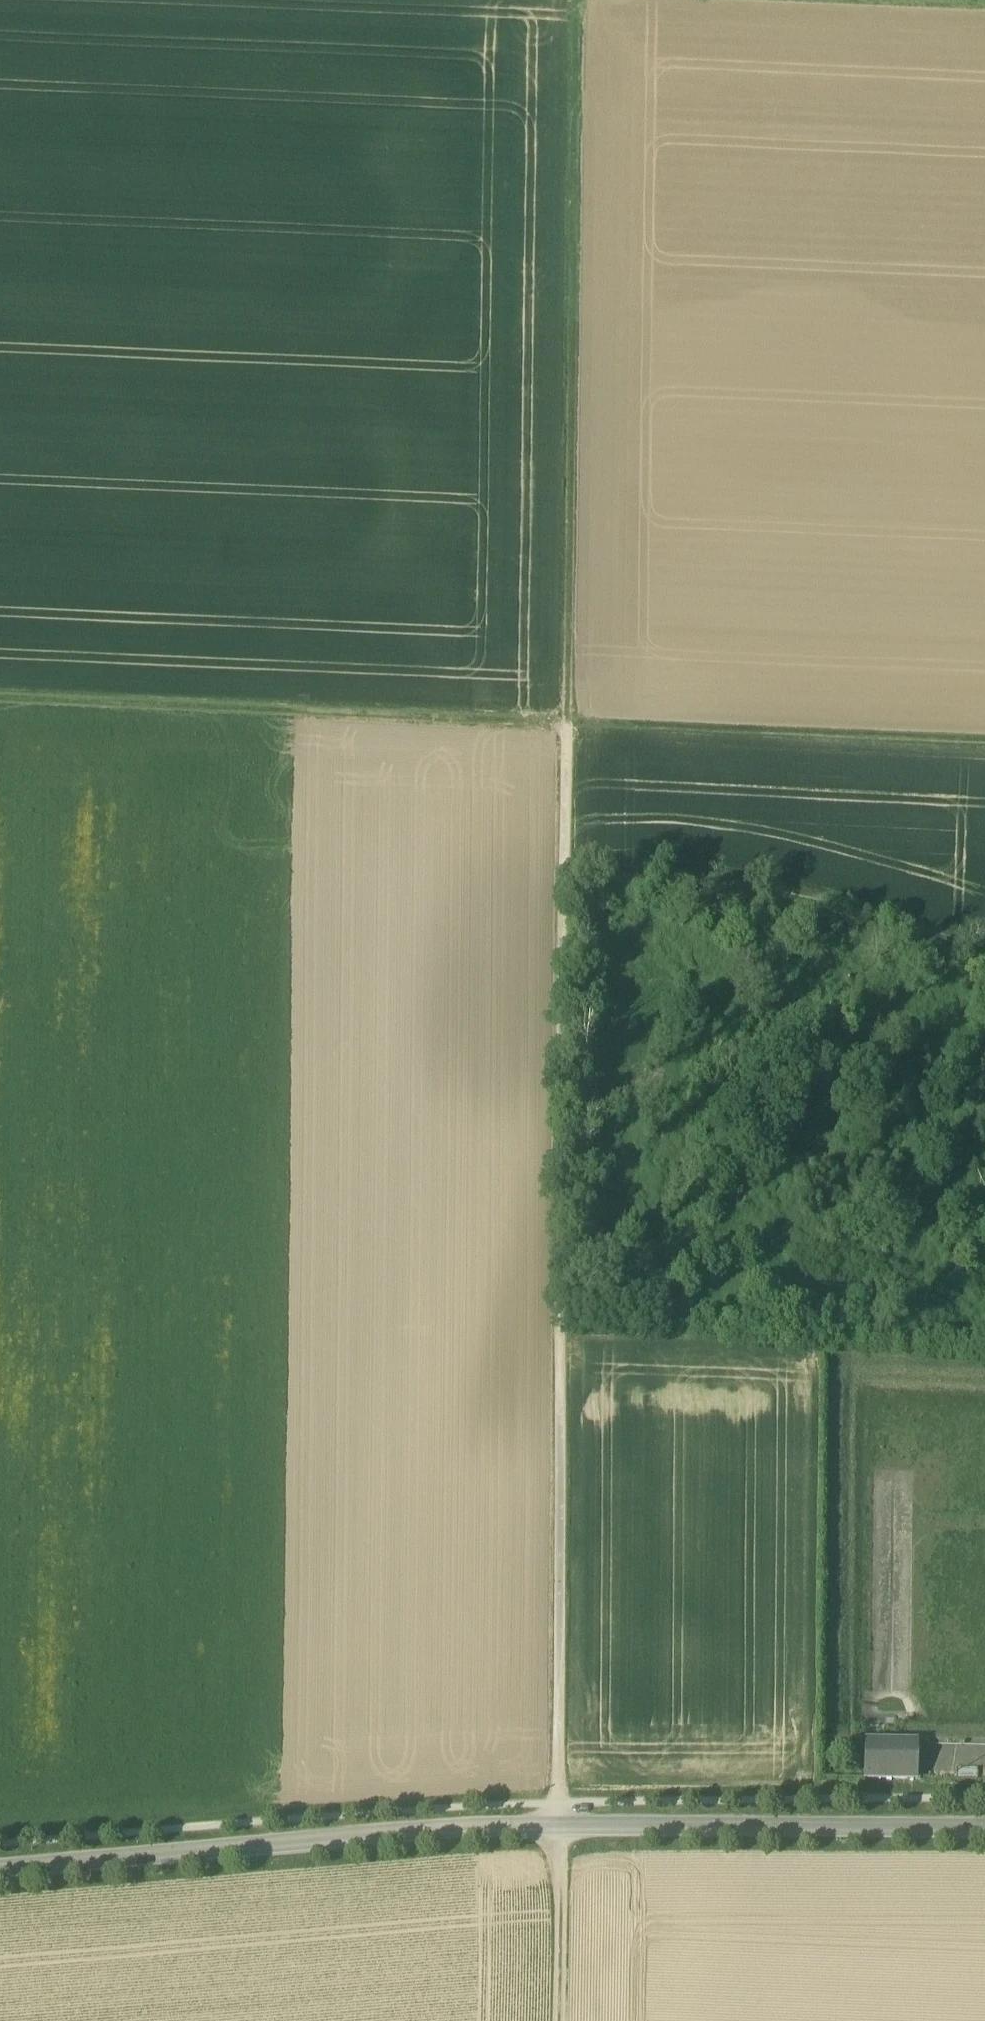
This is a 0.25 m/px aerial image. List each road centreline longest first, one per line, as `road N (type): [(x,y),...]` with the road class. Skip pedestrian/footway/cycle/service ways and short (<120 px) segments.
road 1 (track): [(559,1827),(575,11)]
road 2 (tertiary): [(984,1829),(480,1829),(0,1870)]
road 3 (track): [(0,698),(984,740)]
road 4 (track): [(559,1827),(561,2020)]

